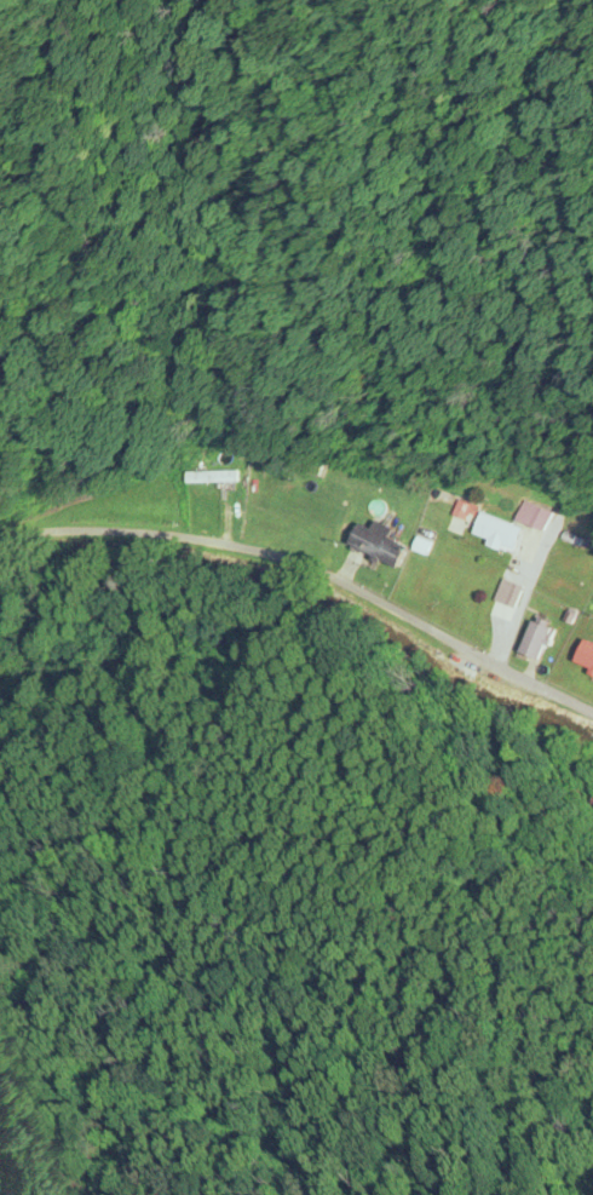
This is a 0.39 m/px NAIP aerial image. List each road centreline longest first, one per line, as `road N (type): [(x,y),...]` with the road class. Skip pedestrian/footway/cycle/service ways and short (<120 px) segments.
road 1 (tertiary): [(0,549),(123,533),(310,568),(592,719)]

